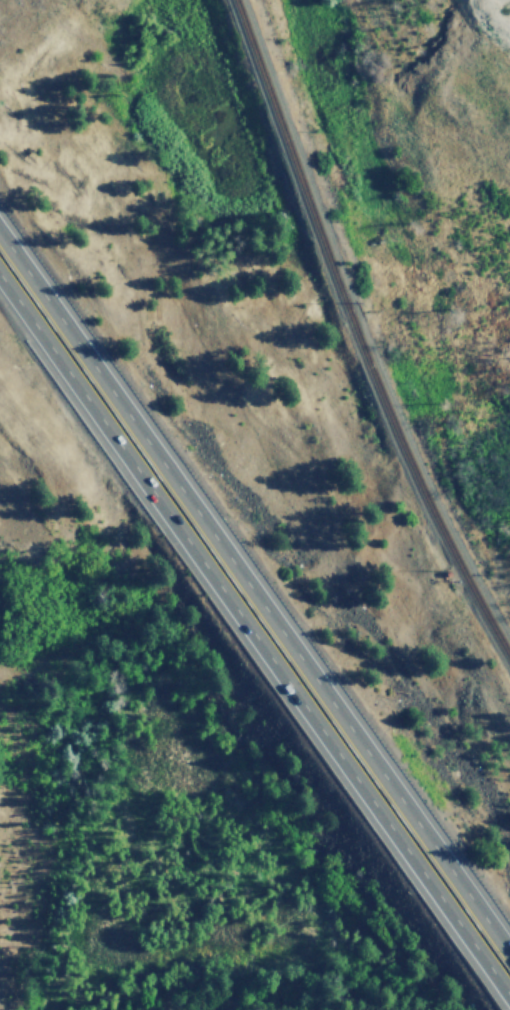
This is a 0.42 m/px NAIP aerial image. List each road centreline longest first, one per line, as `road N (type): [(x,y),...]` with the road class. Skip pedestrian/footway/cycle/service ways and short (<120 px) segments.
road 1 (motorway): [(509,949),(0,228)]
road 2 (motorway): [(0,279),(509,997)]

